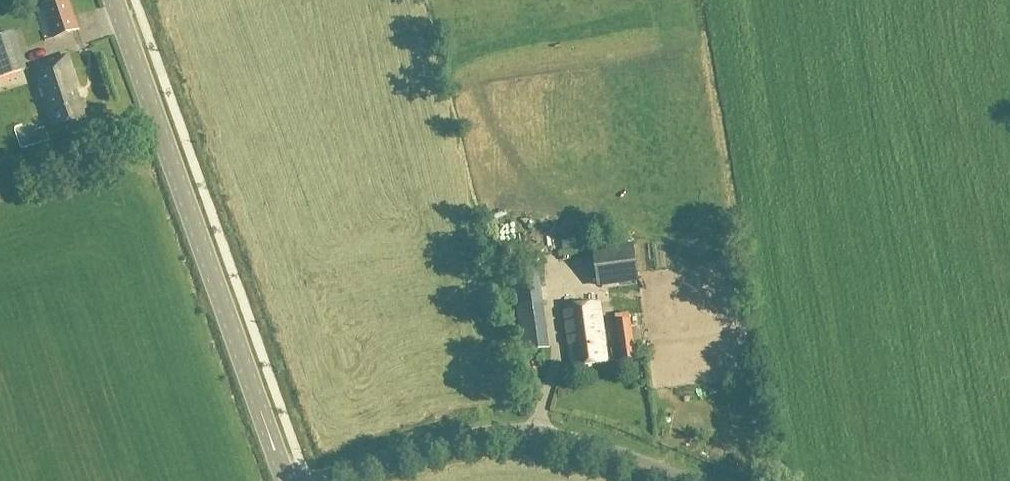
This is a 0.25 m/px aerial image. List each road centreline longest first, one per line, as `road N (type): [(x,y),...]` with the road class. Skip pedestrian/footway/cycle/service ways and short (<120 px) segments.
road 1 (tertiary): [(283,480),(113,0)]
road 2 (unclassified): [(326,480),(454,441),(513,437),(574,445),(668,480)]

